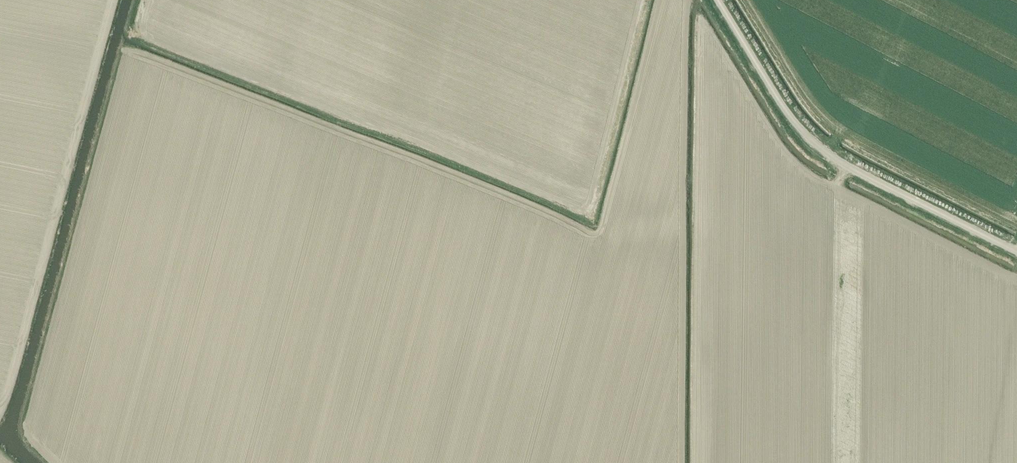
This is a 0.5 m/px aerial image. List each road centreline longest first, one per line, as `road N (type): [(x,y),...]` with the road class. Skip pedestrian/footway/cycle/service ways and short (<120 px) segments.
road 1 (unclassified): [(1016,253),(814,143),(718,0)]

